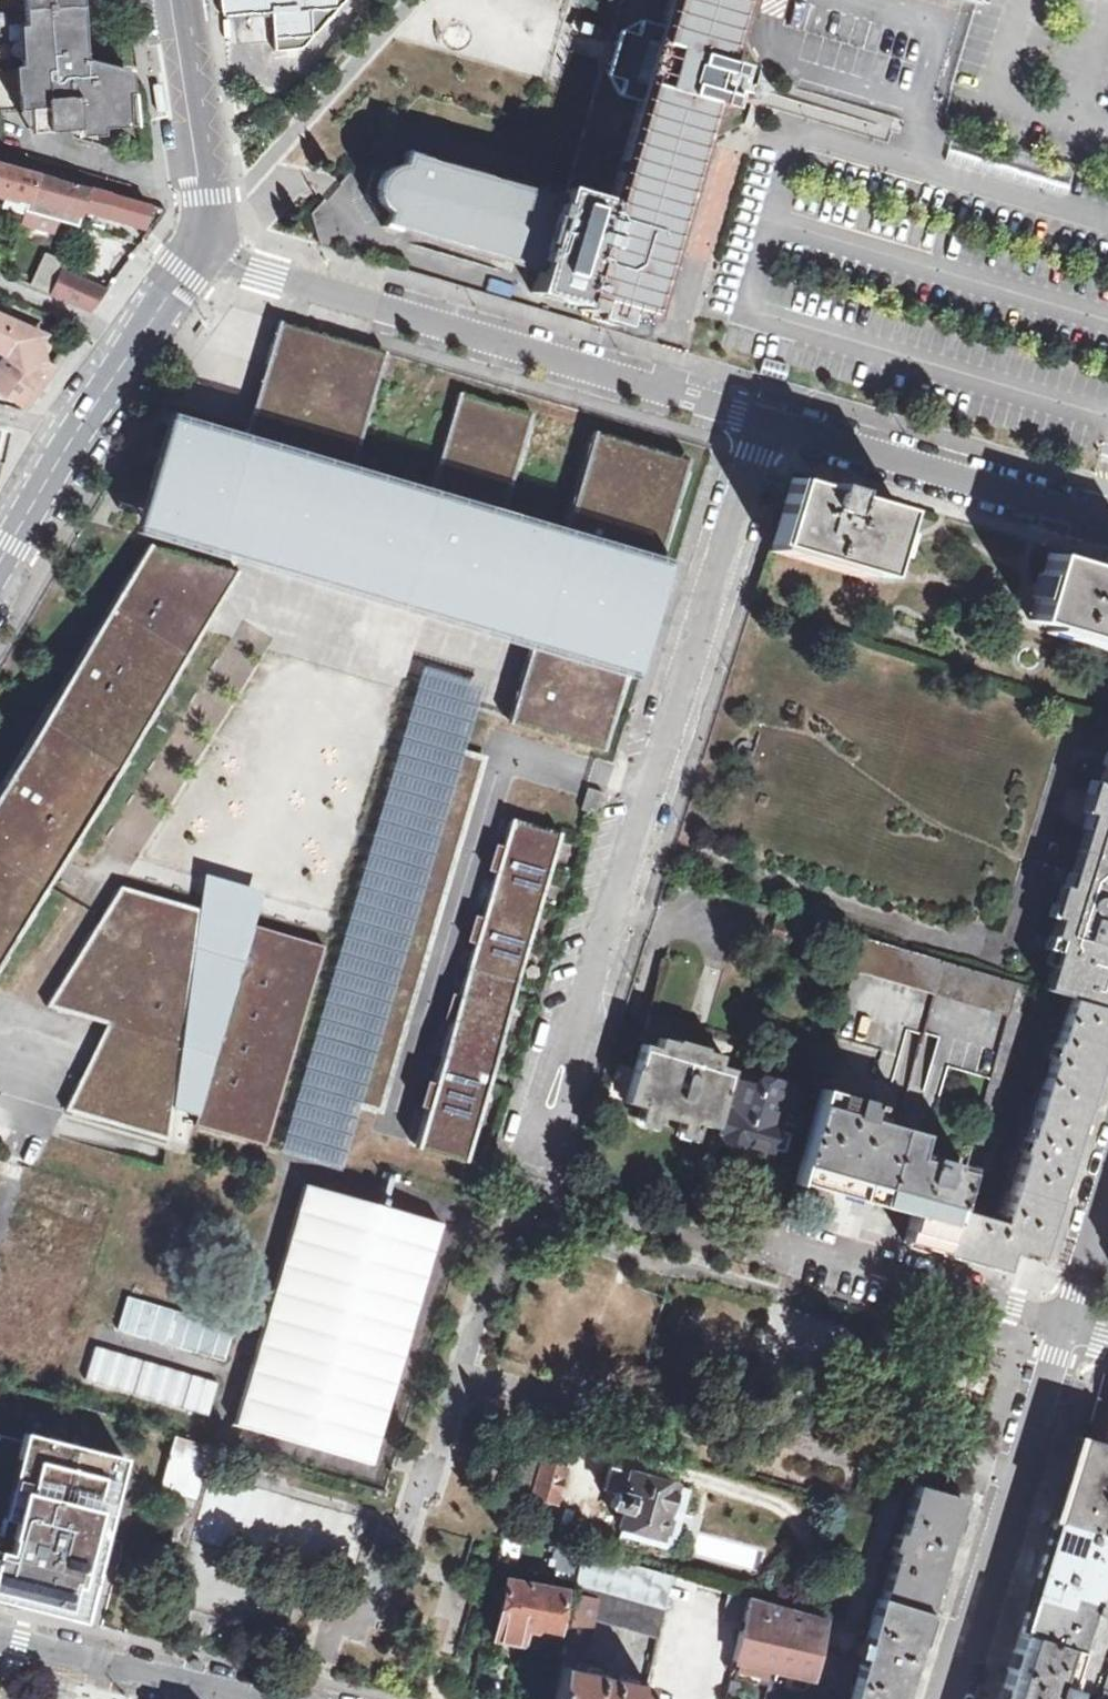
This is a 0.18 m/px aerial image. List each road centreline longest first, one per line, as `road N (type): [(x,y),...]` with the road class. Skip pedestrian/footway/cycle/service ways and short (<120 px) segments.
road 1 (residential): [(758,425),(530,1174)]
road 2 (residential): [(758,425),(245,270),(208,245)]
road 3 (residential): [(950,1698),(1065,1332)]
road 4 (residential): [(1107,525),(758,425)]
road 5 (residential): [(1065,1332),(1012,1308),(776,1248)]
road 6 (residential): [(0,1634),(284,1698)]
road 7 (tertiary): [(178,0),(210,196),(208,245)]
road 8 (tertiary): [(76,435),(208,245)]
road 9 (residential): [(1065,1332),(1107,1190)]
road 10 (tertiary): [(2,560),(76,435)]

